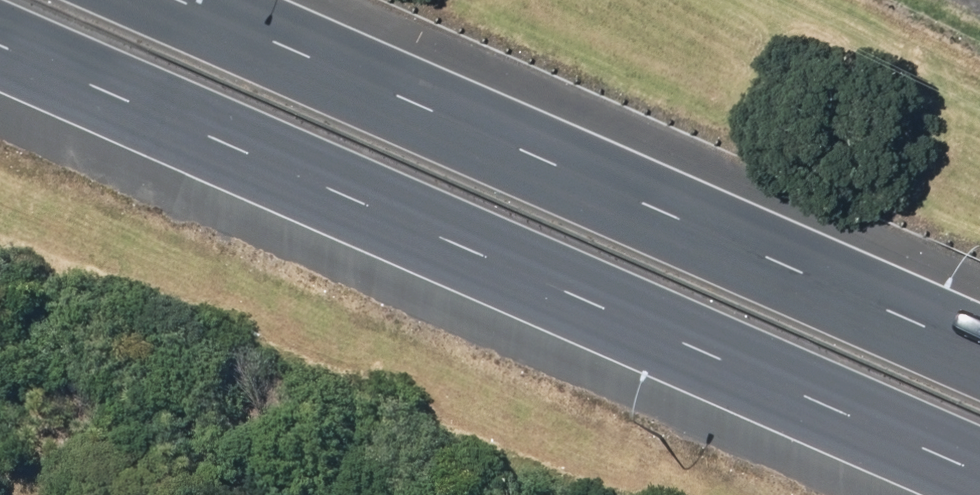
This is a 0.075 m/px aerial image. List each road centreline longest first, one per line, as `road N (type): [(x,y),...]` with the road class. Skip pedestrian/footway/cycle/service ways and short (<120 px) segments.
road 1 (primary): [(979,474),(0,46)]
road 2 (primary): [(174,0),(979,350)]

